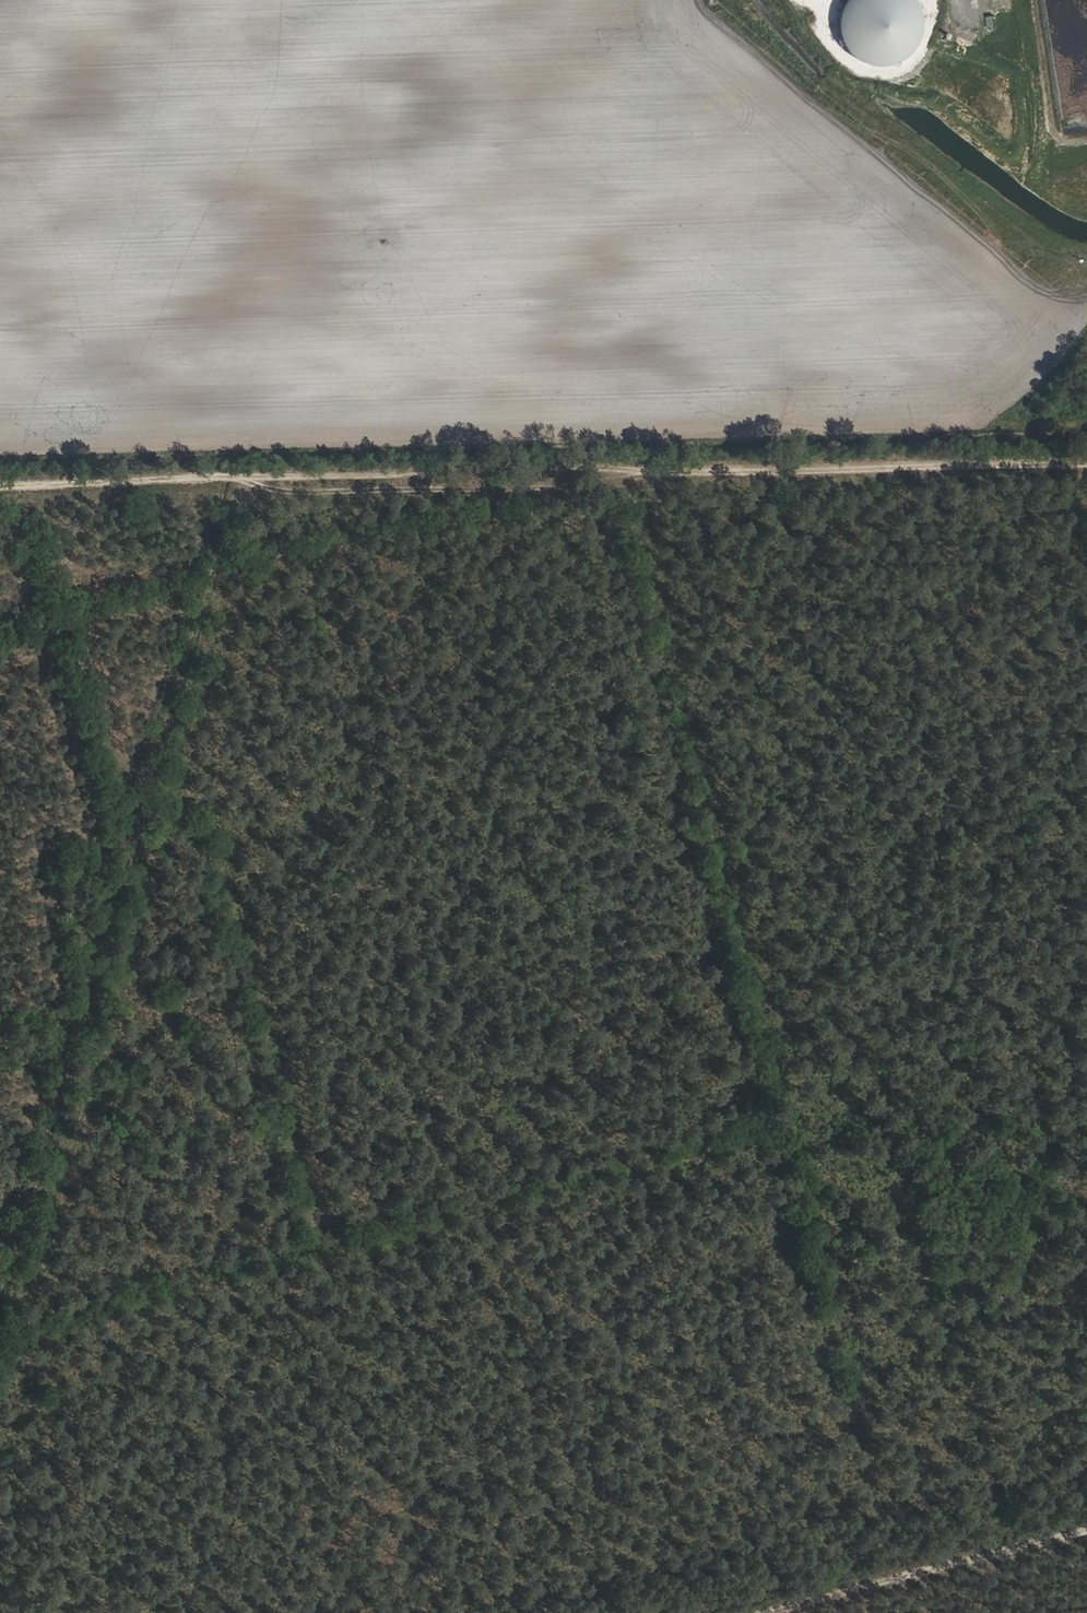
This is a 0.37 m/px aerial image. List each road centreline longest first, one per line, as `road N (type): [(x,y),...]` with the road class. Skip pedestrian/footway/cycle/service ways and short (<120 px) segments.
road 1 (track): [(0,489),(1086,460)]

